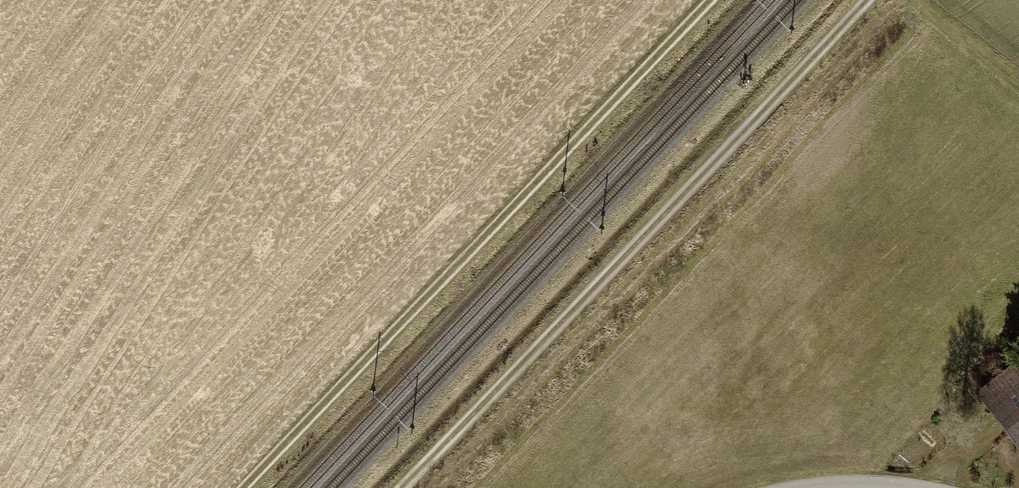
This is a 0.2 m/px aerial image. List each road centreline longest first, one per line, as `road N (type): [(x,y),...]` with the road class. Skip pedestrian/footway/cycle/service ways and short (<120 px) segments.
road 1 (track): [(245,487),(712,0)]
road 2 (track): [(868,0),(402,487)]
road 3 (track): [(1018,80),(917,0)]

